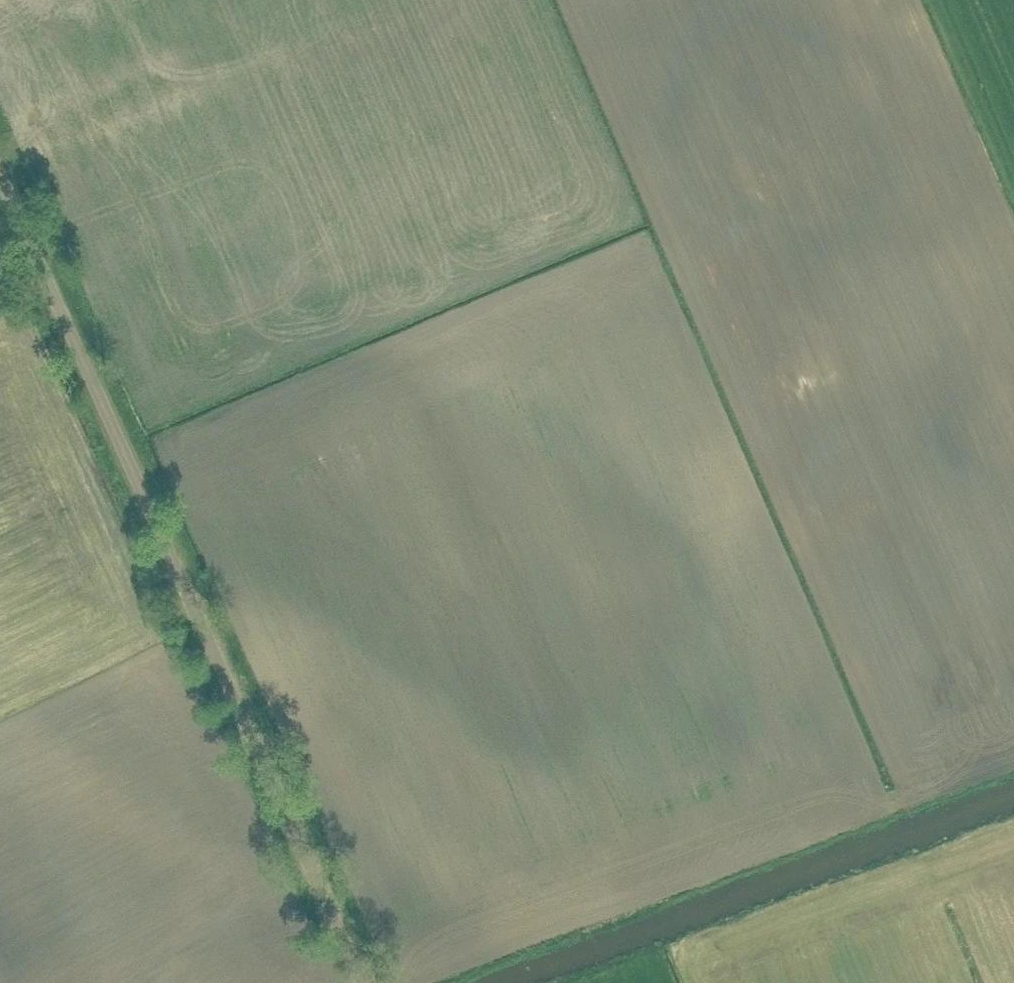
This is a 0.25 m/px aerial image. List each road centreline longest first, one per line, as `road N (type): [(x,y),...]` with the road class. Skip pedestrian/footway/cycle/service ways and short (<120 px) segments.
road 1 (unclassified): [(361,982),(0,178)]

